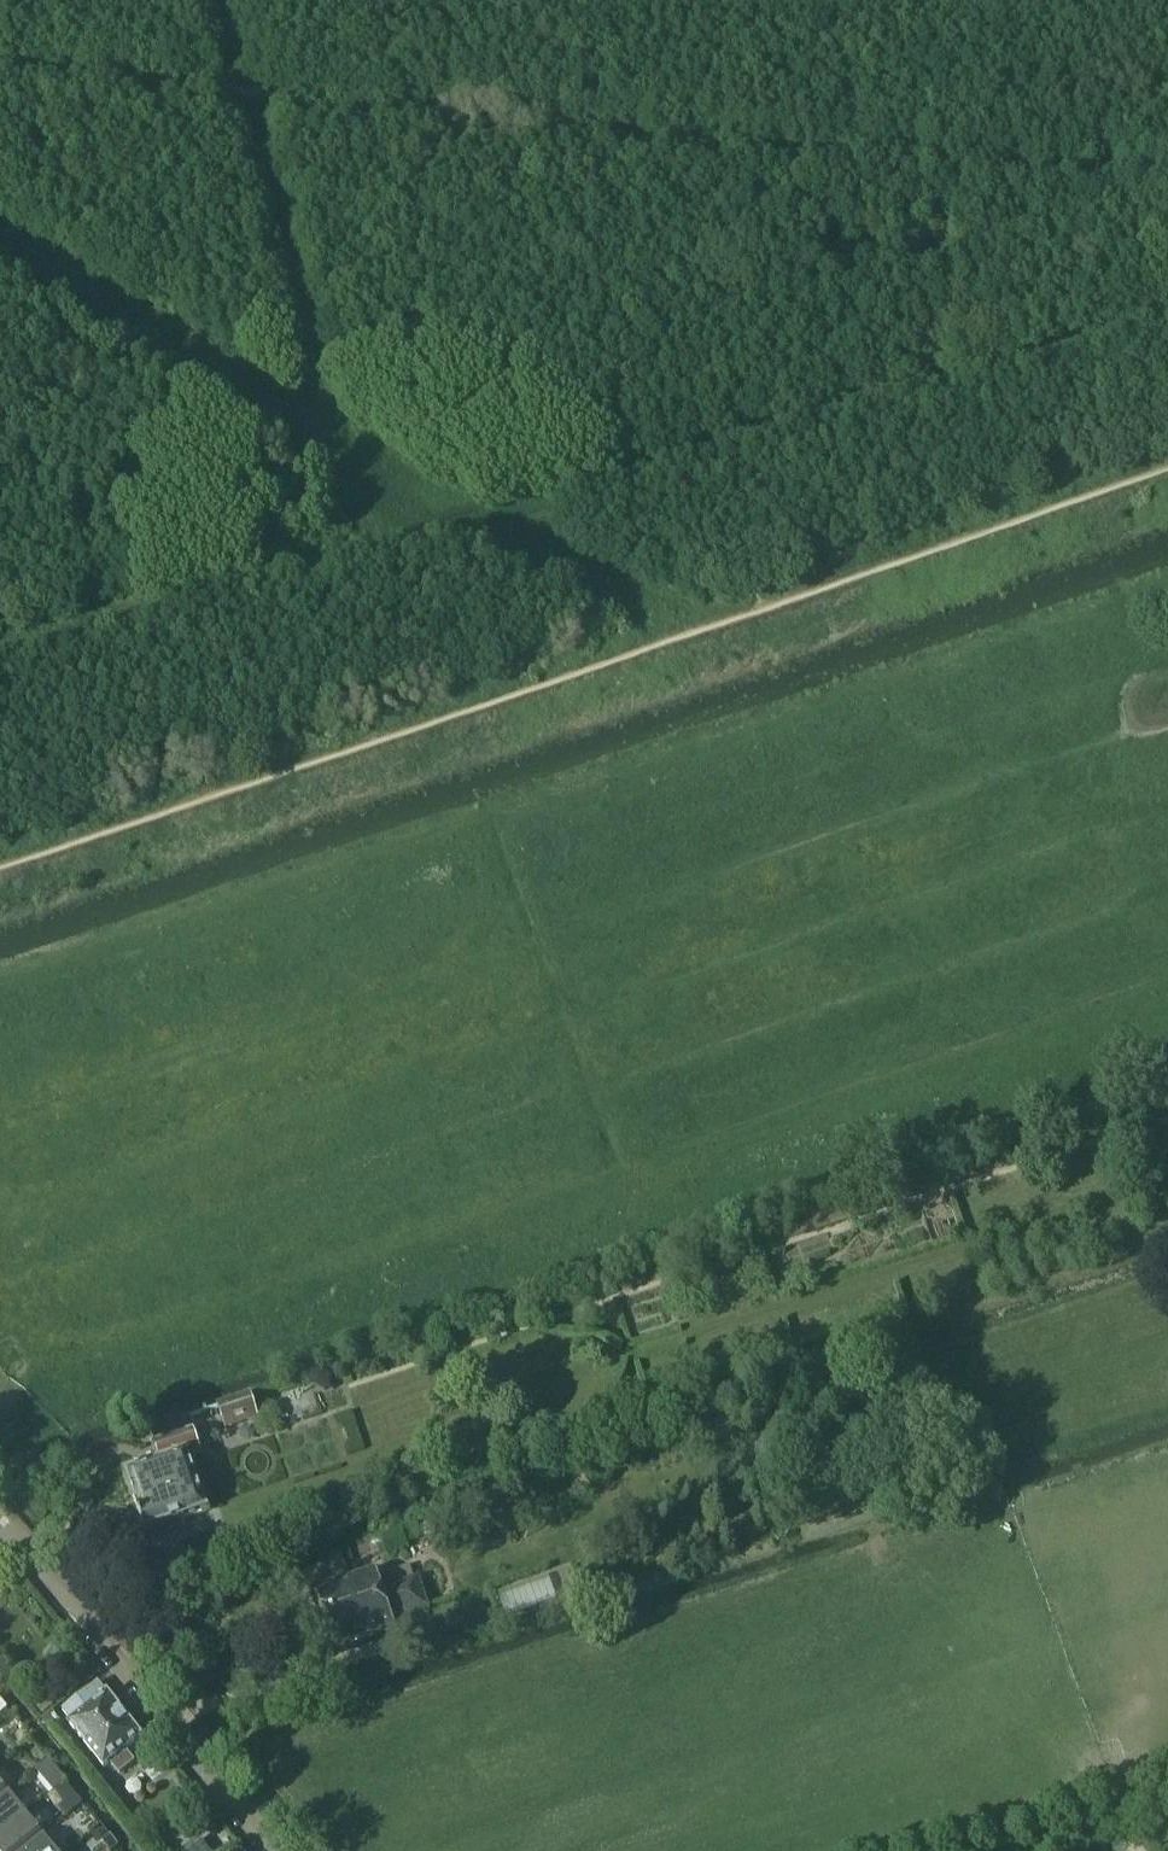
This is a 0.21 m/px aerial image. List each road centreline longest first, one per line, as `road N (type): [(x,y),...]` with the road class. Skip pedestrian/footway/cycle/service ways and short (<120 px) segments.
road 1 (tertiary): [(268,1850),(0,1526)]
road 2 (unclassified): [(1040,1850),(1167,1810)]

